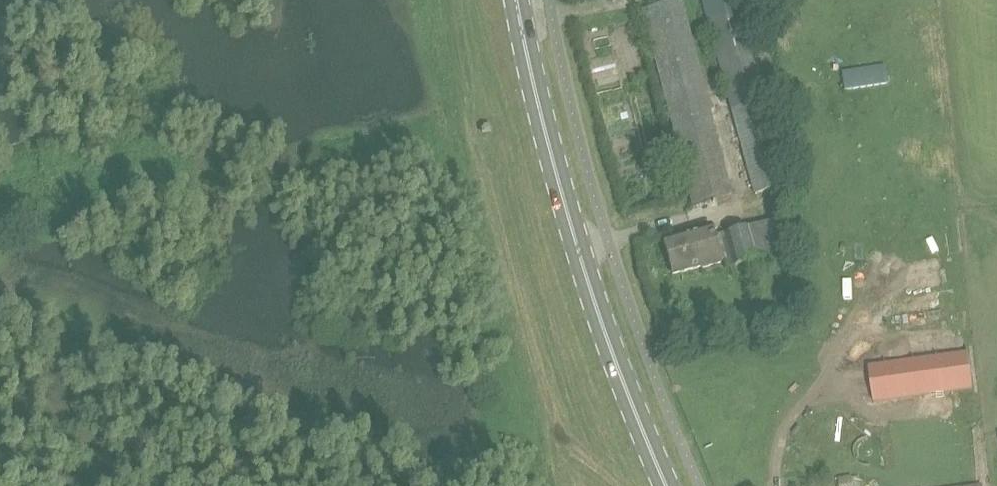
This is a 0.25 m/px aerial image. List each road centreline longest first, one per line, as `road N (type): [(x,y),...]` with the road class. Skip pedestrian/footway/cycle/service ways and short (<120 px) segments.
road 1 (primary): [(665,485),(599,318),(514,0)]

